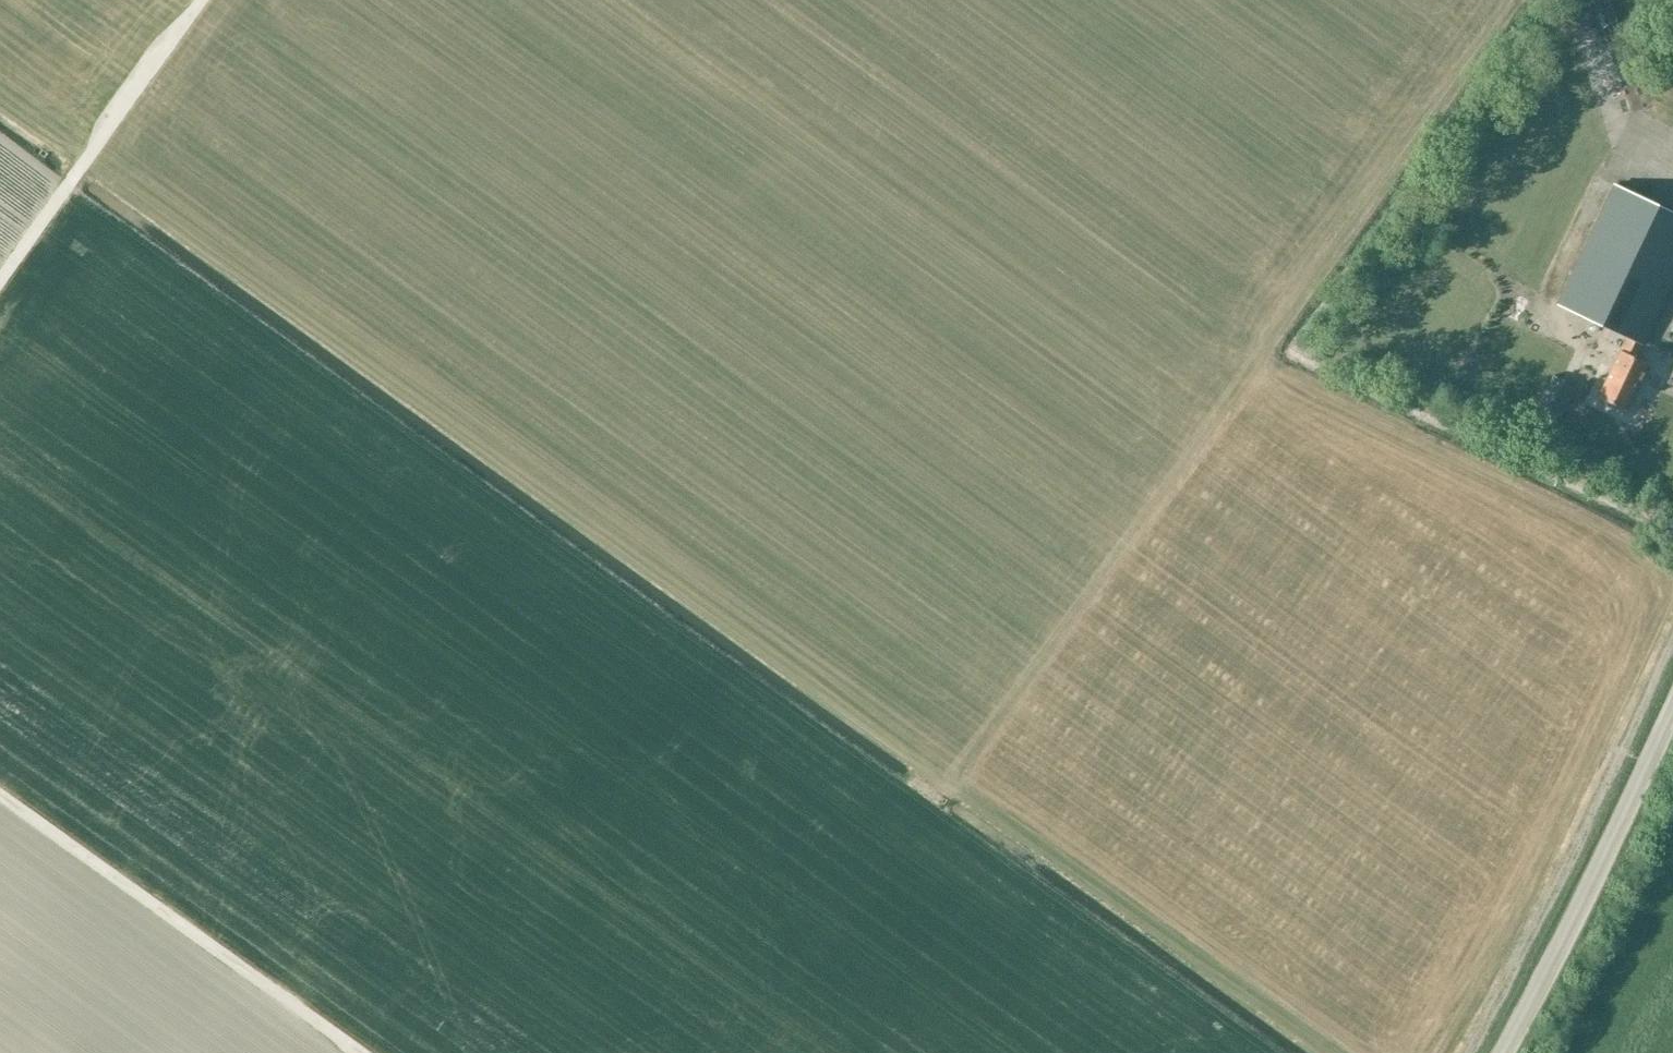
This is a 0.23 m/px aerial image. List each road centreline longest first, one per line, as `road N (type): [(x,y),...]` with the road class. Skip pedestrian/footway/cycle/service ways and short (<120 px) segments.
road 1 (track): [(355,1052),(0,802)]
road 2 (unclassified): [(1506,1052),(1672,717)]
road 3 (track): [(0,283),(207,0)]

